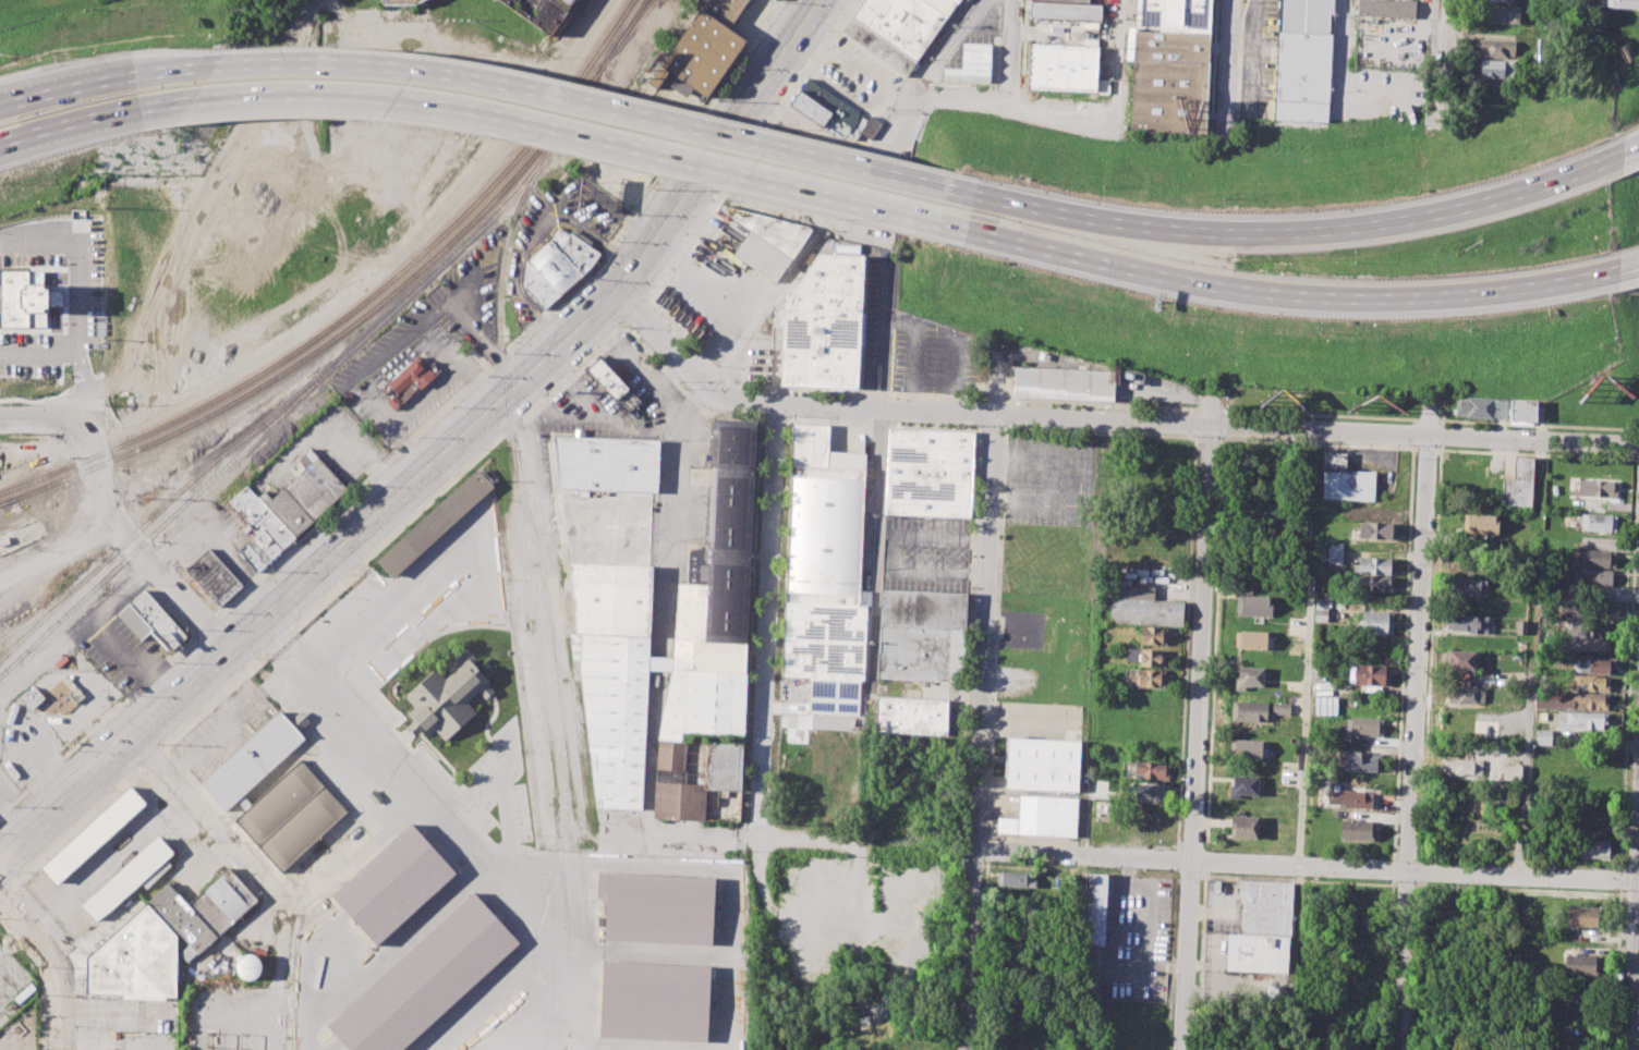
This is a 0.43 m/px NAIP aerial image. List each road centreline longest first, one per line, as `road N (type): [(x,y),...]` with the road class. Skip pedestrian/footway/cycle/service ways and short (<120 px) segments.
road 1 (secondary): [(821,0),(615,293),(0,856)]
road 2 (residential): [(1638,445),(738,400),(688,371),(615,293)]
road 3 (motorway): [(202,97),(494,127),(937,229)]
road 4 (motorway): [(947,196),(505,94),(385,75),(217,71)]
road 5 (motorway): [(1622,154),(1474,207),(1360,229),(1260,235),(1161,230),(947,196)]
road 6 (motorway): [(937,229),(1252,296),(1428,304),(1606,279)]
road 7 (residential): [(1638,882),(974,851)]
road 8 (residential): [(1214,388),(1184,1049)]
road 9 (residential): [(1430,401),(1401,1049)]
road 10 (residential): [(994,416),(966,1049)]
road 11 (residential): [(776,405),(753,835)]
road 12 (residential): [(227,649),(129,538),(85,434)]
road 13 (residential): [(131,736),(271,888)]
road 14 (motorway): [(0,138),(202,97)]
road 15 (residential): [(1638,857),(1630,1049)]
road 16 (residential): [(0,901),(44,955),(59,992),(59,1049)]
road 17 (residential): [(753,835),(608,828)]
road 18 (residential): [(1230,0),(1223,139)]
road 19 (motorway): [(134,80),(0,110)]
road 20 (residential): [(119,523),(0,582)]
road 21 (residential): [(884,842),(753,835)]
road 22 (residential): [(434,294),(520,383)]

